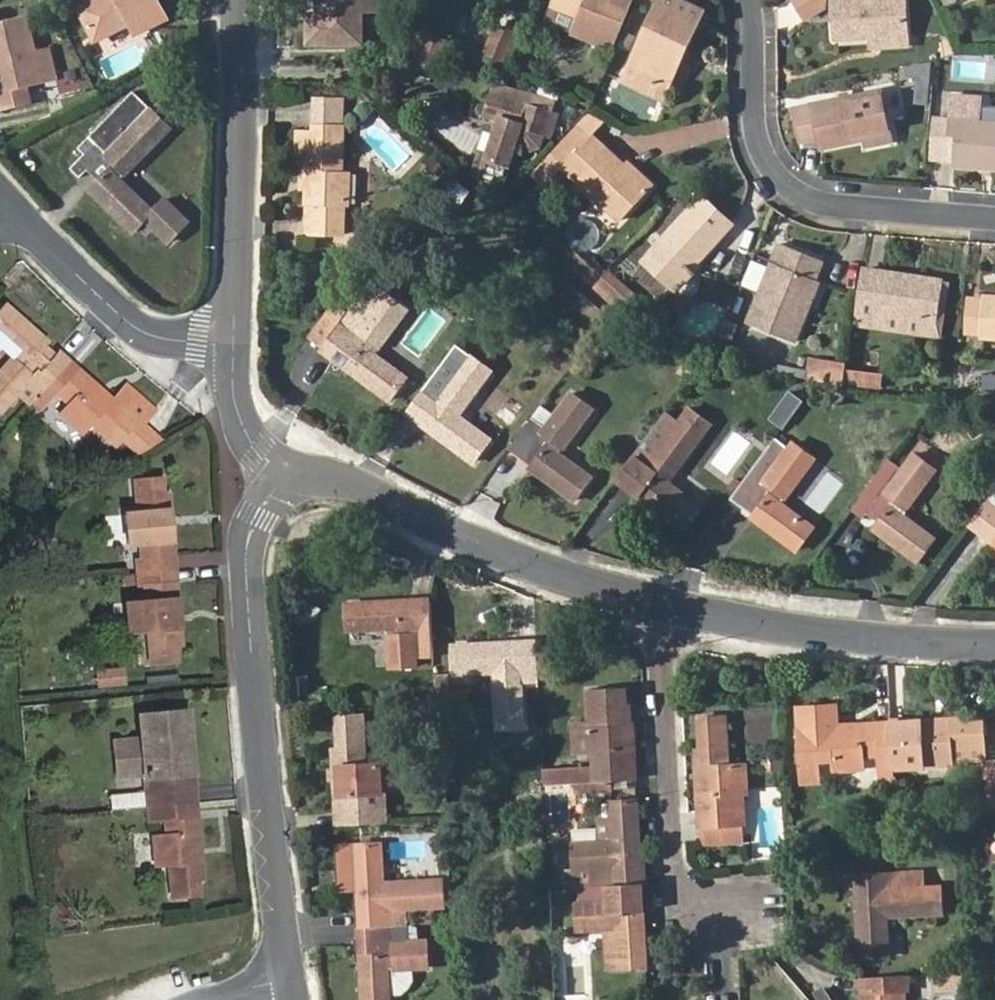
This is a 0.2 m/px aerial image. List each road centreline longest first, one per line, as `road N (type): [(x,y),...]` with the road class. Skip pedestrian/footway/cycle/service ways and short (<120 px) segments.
road 1 (residential): [(291,981),(250,565),(260,515),(288,490)]
road 2 (residential): [(673,607),(474,542),(354,482),(288,490)]
road 3 (residential): [(751,0),(763,136),(785,182),(831,206),(994,218)]
road 4 (residential): [(673,607),(678,858),(696,906),(742,912)]
road 5 (residential): [(236,346),(245,0)]
road 6 (residential): [(994,642),(858,637),(673,607)]
road 7 (residential): [(236,346),(139,328),(15,209)]
road 8 (residential): [(288,490),(238,411),(236,346)]

